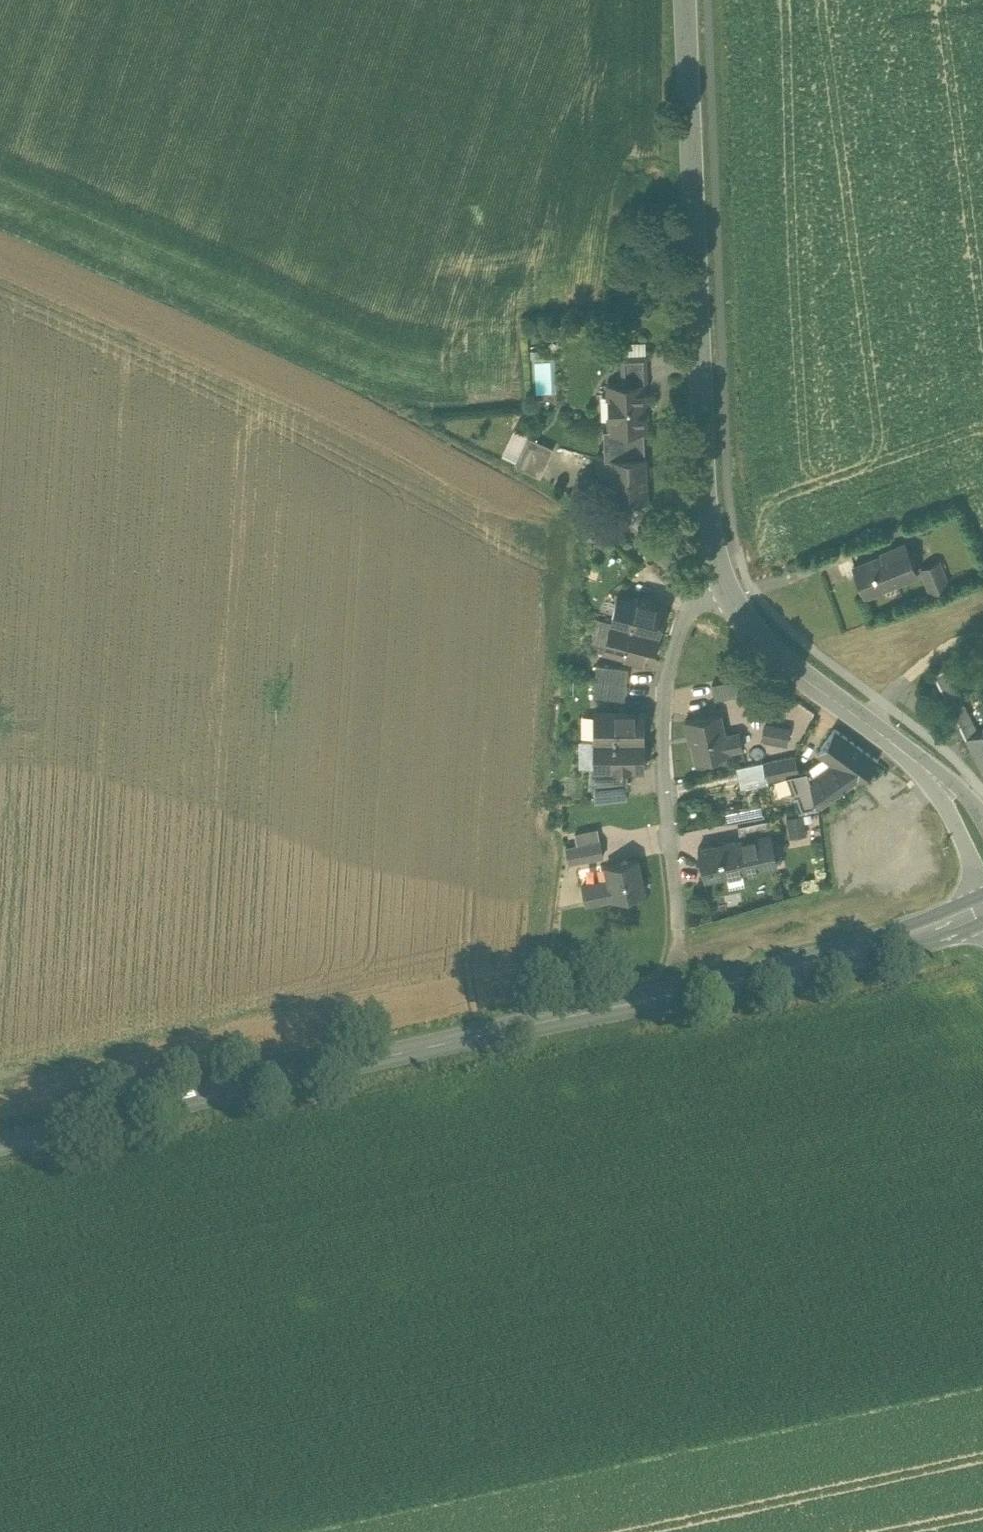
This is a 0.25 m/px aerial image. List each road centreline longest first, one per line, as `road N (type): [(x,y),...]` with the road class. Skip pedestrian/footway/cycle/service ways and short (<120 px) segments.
road 1 (secondary): [(982,905),(876,949),(0,1142)]
road 2 (tertiary): [(686,0),(714,568)]
road 3 (residential): [(714,568),(680,628),(664,691),(680,951)]
road 4 (tertiary): [(714,568),(740,616),(954,792),(982,843)]

